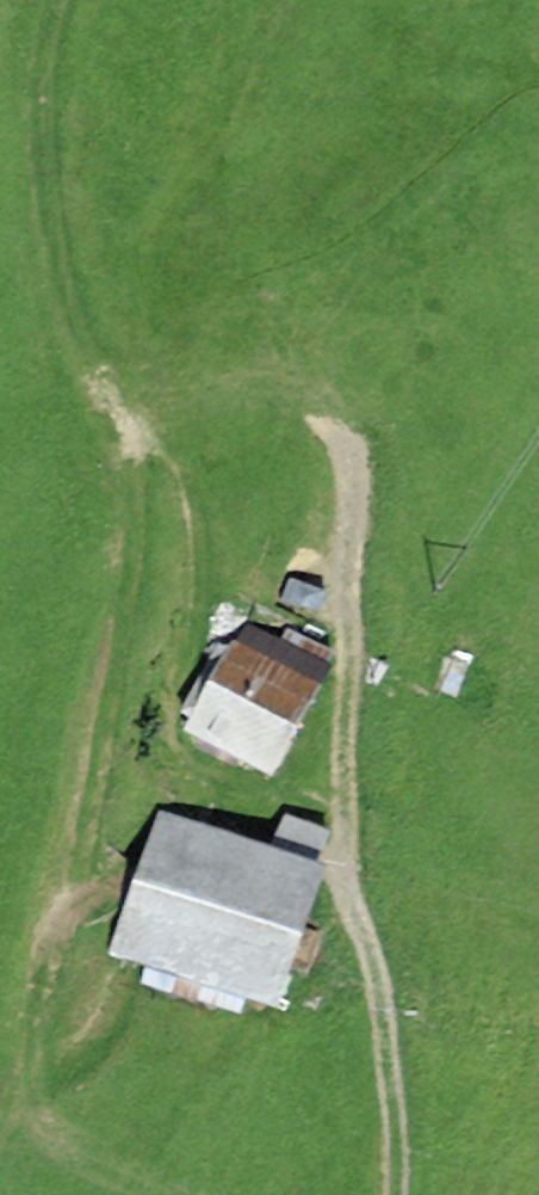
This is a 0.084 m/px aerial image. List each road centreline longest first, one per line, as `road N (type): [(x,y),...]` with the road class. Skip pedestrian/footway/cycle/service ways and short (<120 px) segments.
road 1 (track): [(59,0),(44,85),(62,285),(97,355),(188,469),(202,544),(165,733),(182,764),(225,785),(309,803),(339,825),(385,1013),(395,1194)]
road 2 (track): [(97,355),(129,443),(134,580),(78,894),(57,953),(35,1071),(62,1071),(95,1043),(128,977)]
road 3 (track): [(339,825),(357,489),(340,425),(311,398),(233,386),(135,398)]
road 4 (track): [(140,1194),(95,1175),(50,1135),(35,1071)]

